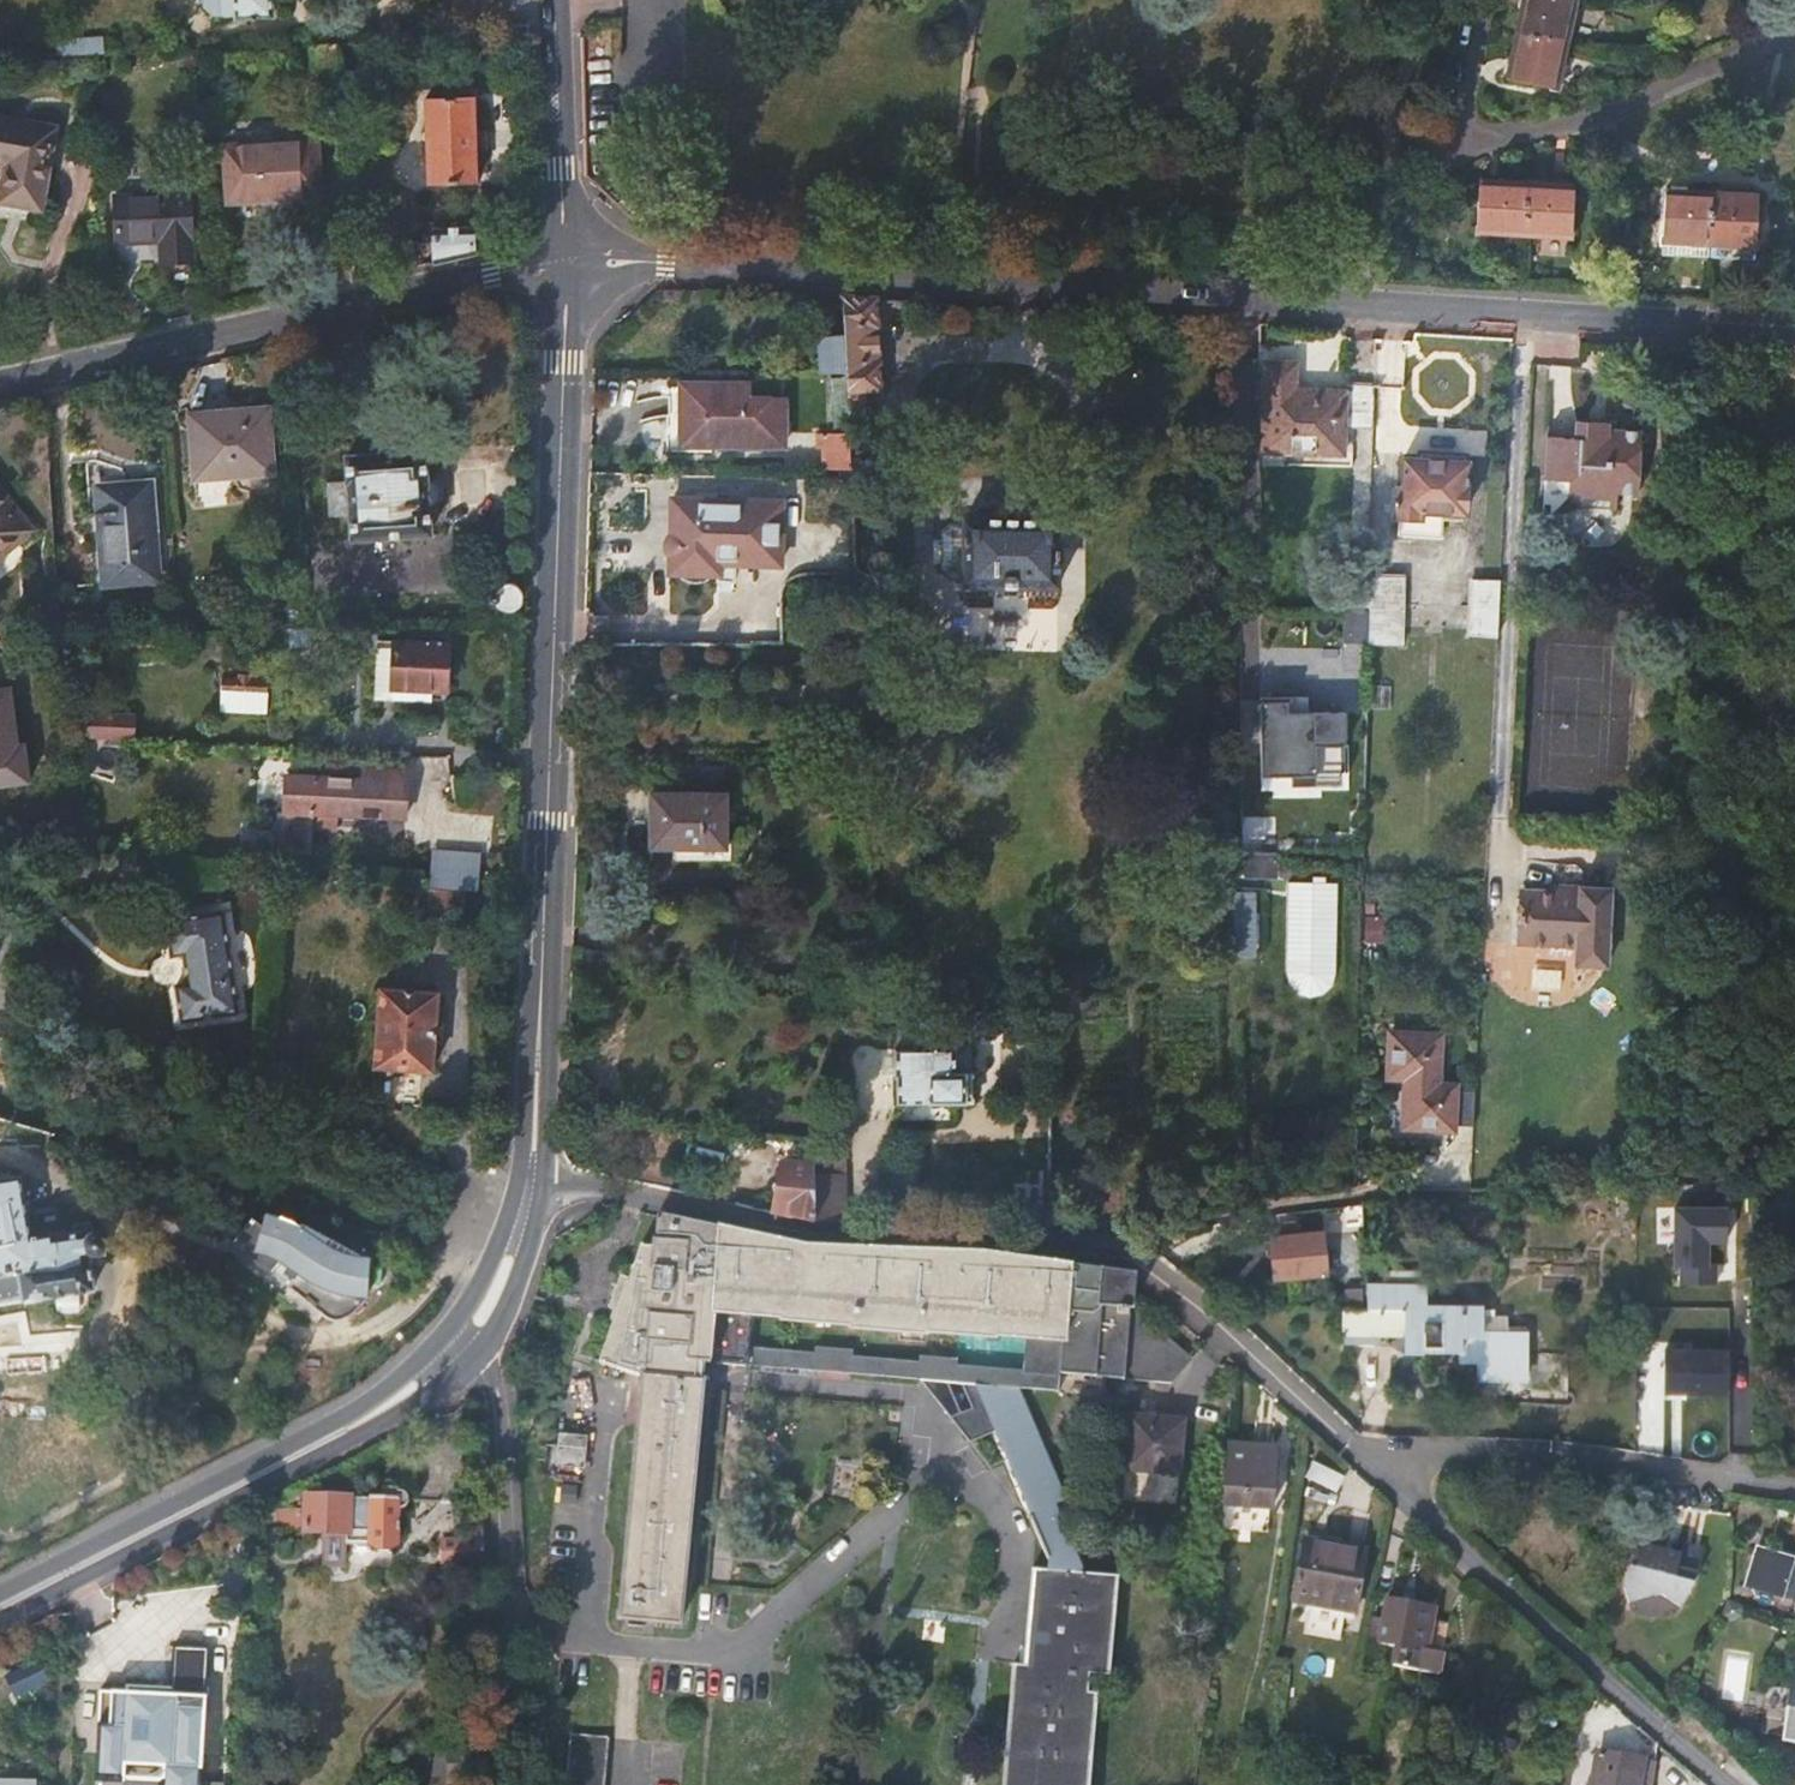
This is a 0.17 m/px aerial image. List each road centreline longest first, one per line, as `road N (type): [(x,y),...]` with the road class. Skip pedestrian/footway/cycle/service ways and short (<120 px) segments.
road 1 (residential): [(563,265),(674,262),(1794,330)]
road 2 (secondary): [(541,1005),(563,265)]
road 3 (residential): [(0,382),(563,265)]
road 4 (unclassified): [(502,1784),(499,1461),(492,1395),(472,1363)]
road 5 (secondary): [(472,1363),(514,1294),(540,1202),(541,1005)]
road 6 (secondary): [(541,1005),(516,1200),(484,1282),(445,1335)]
road 7 (secondary): [(0,1607),(303,1452)]
road 8 (secondary): [(563,265),(559,5)]
road 9 (secondary): [(303,1452),(443,1386),(472,1363)]
road 10 (secondary): [(445,1335),(303,1452)]

